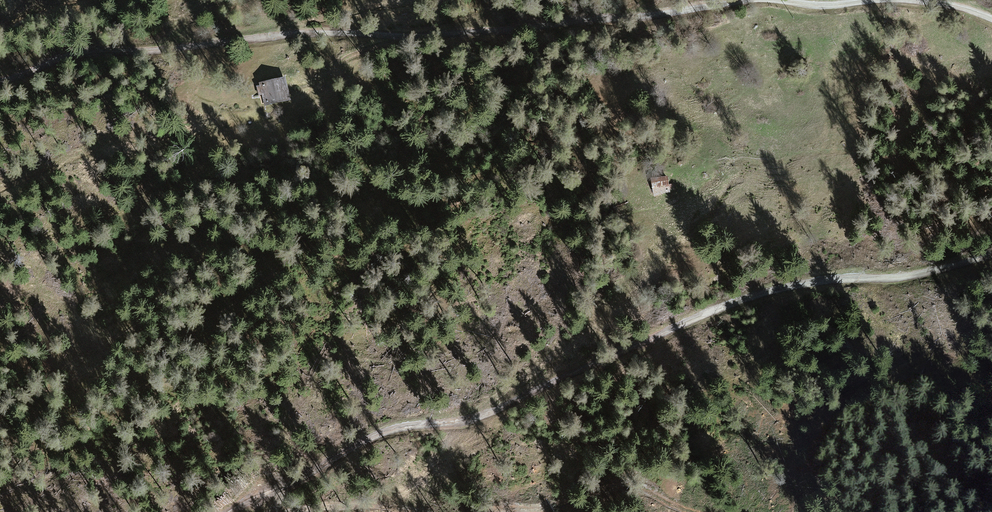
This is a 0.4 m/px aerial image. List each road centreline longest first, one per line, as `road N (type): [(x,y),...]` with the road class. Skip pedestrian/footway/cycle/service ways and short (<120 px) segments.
road 1 (track): [(991,258),(911,276),(825,279),(748,298),(516,404),(374,436),(239,511)]
road 2 (track): [(0,80),(88,51),(304,33),(509,30),(742,0)]

